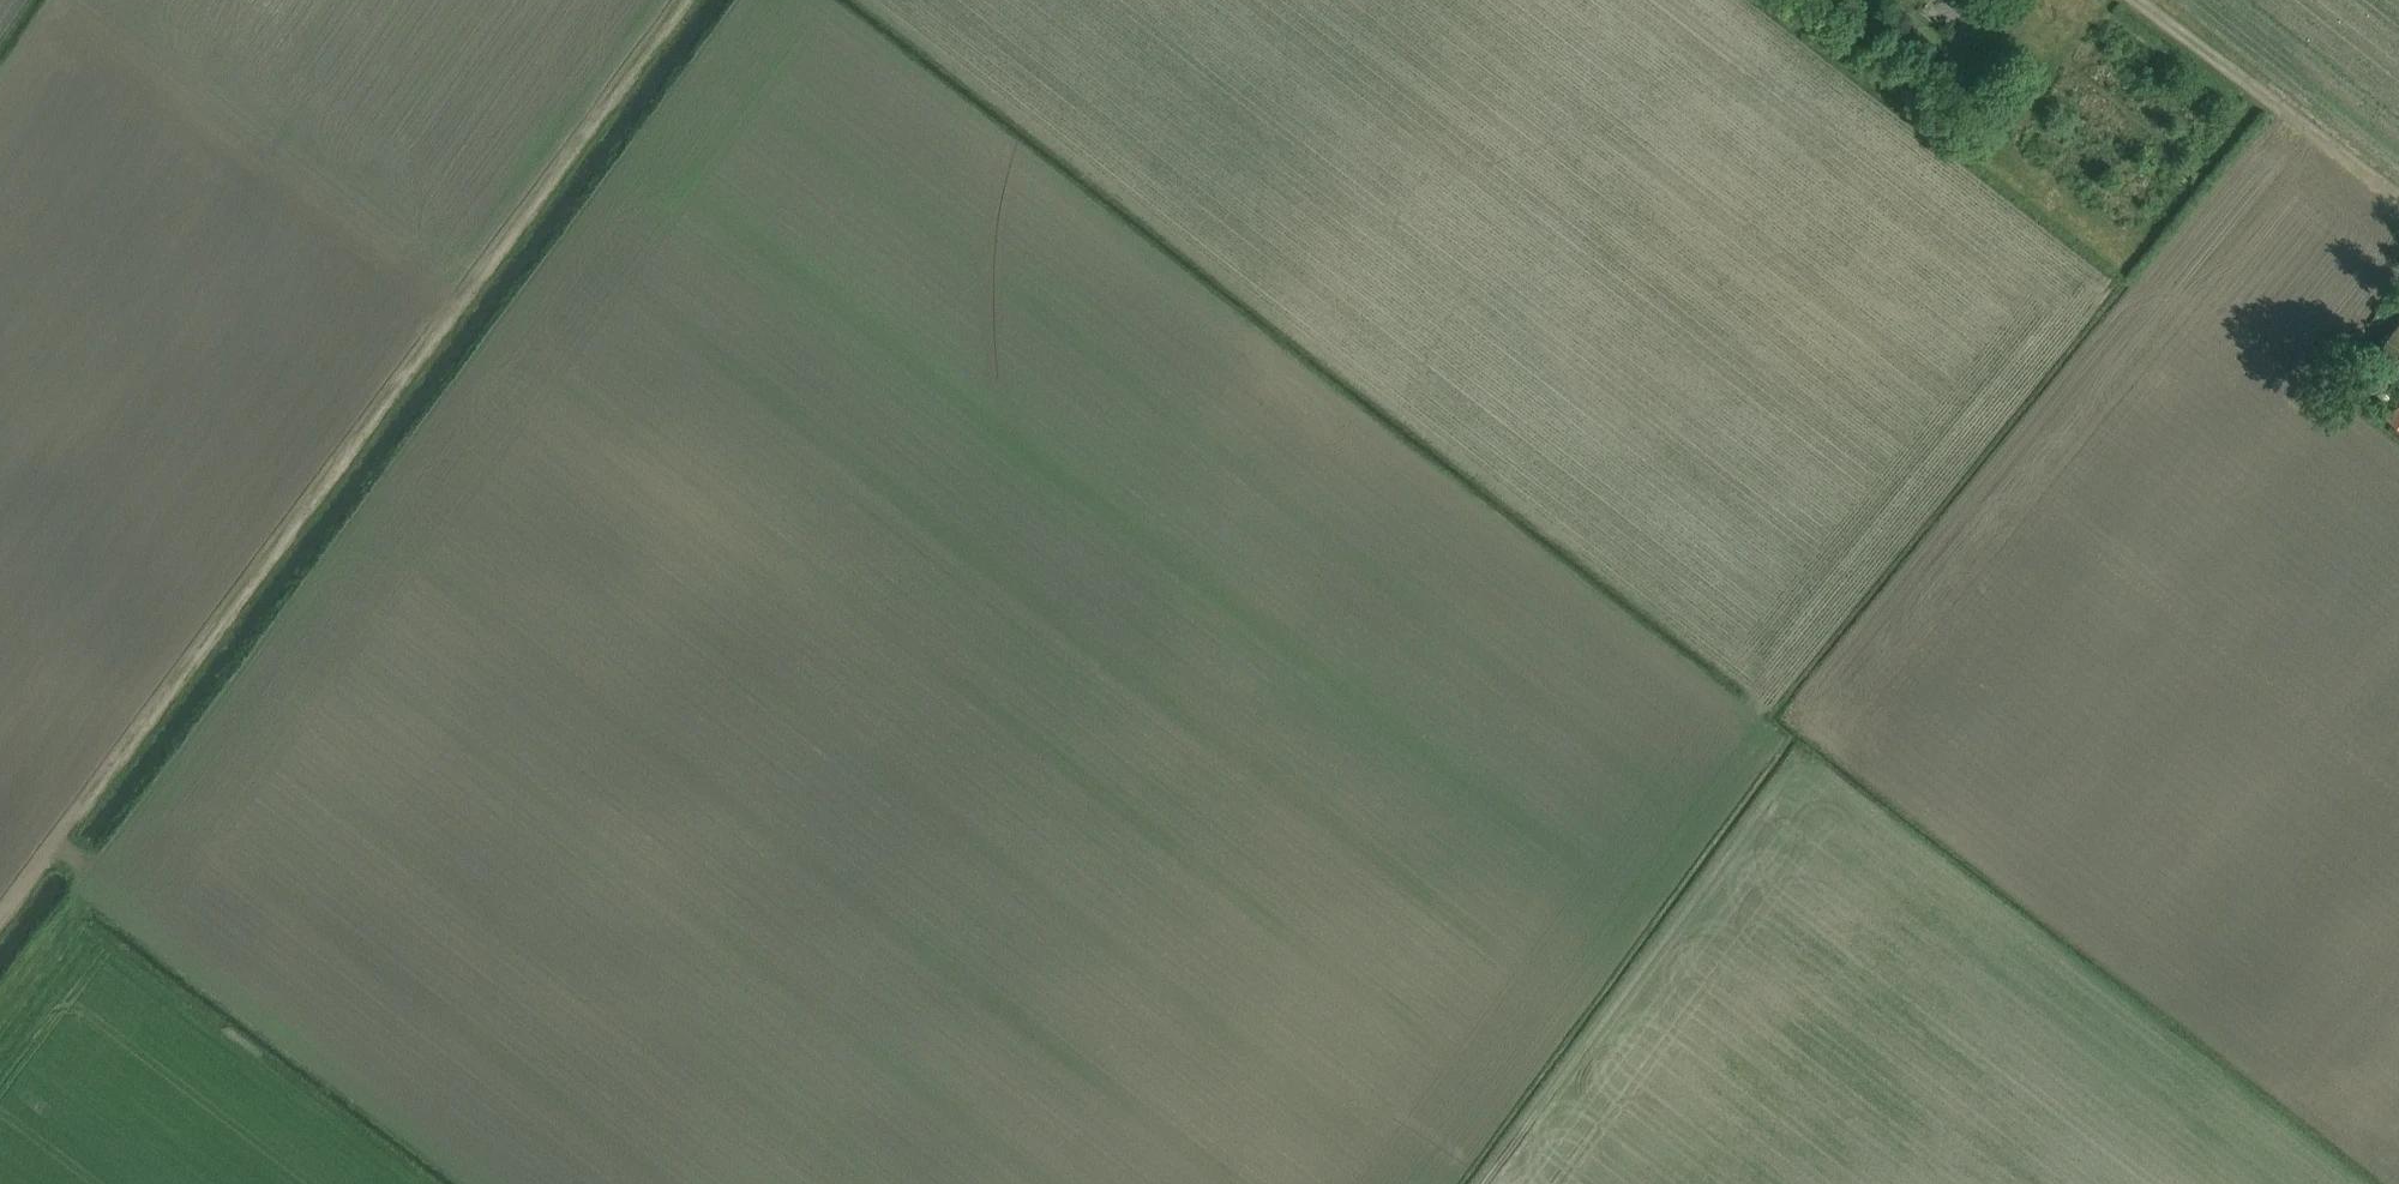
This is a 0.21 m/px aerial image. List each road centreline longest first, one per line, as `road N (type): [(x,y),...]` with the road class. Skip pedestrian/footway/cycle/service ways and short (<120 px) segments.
road 1 (unclassified): [(2398,202),(2139,0)]

